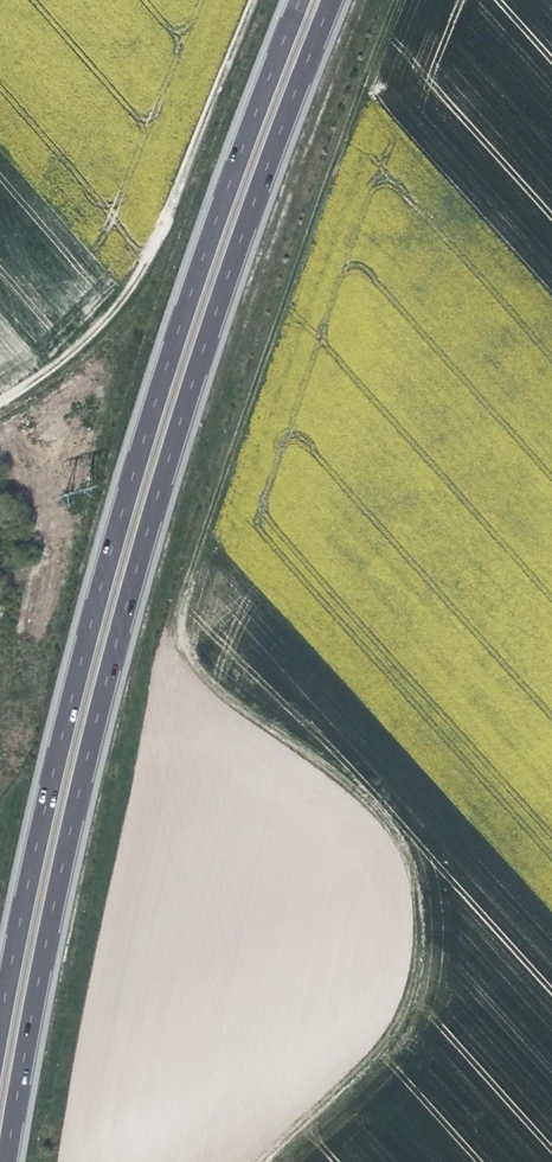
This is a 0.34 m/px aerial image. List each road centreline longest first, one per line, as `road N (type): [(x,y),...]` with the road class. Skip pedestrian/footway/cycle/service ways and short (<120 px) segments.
road 1 (motorway): [(9,1161),(96,729),(188,399),(333,0)]
road 2 (motorway): [(301,0),(156,393),(65,725),(0,1027)]
road 3 (track): [(256,0),(152,261),(74,347),(0,402)]

